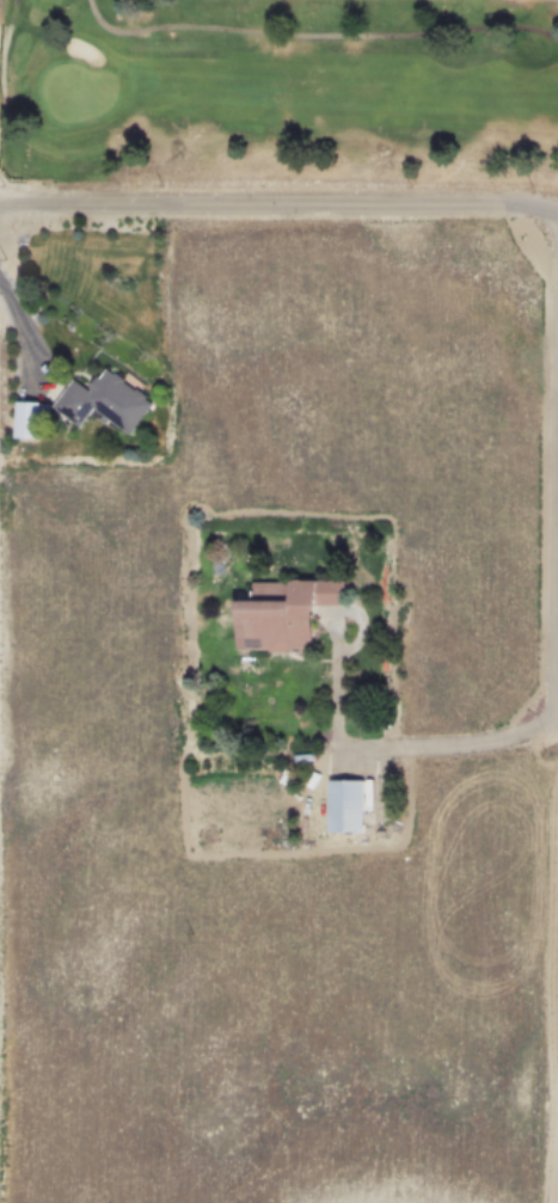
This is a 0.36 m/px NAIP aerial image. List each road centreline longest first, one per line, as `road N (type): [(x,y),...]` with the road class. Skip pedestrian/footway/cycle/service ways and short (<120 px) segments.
road 1 (residential): [(557,213),(0,211)]
road 2 (residential): [(557,782),(546,1202)]
road 3 (track): [(341,747),(474,745),(557,726)]
road 4 (track): [(341,747),(336,714),(337,670),(336,651),(336,632),(337,614),(360,613),(358,640),(336,651)]

